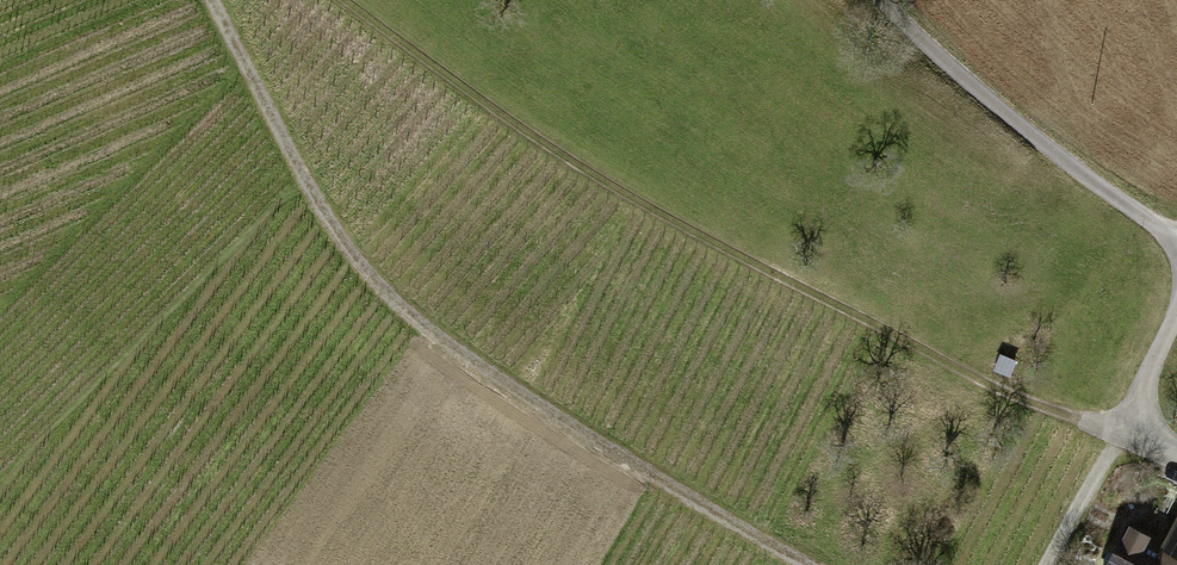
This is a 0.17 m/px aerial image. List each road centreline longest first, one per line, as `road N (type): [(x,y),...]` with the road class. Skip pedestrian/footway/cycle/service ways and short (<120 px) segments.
road 1 (track): [(1129,423),(1063,414),(874,326),(370,0)]
road 2 (track): [(210,0),(357,271),(804,564)]
road 3 (track): [(1053,564),(1129,423)]

